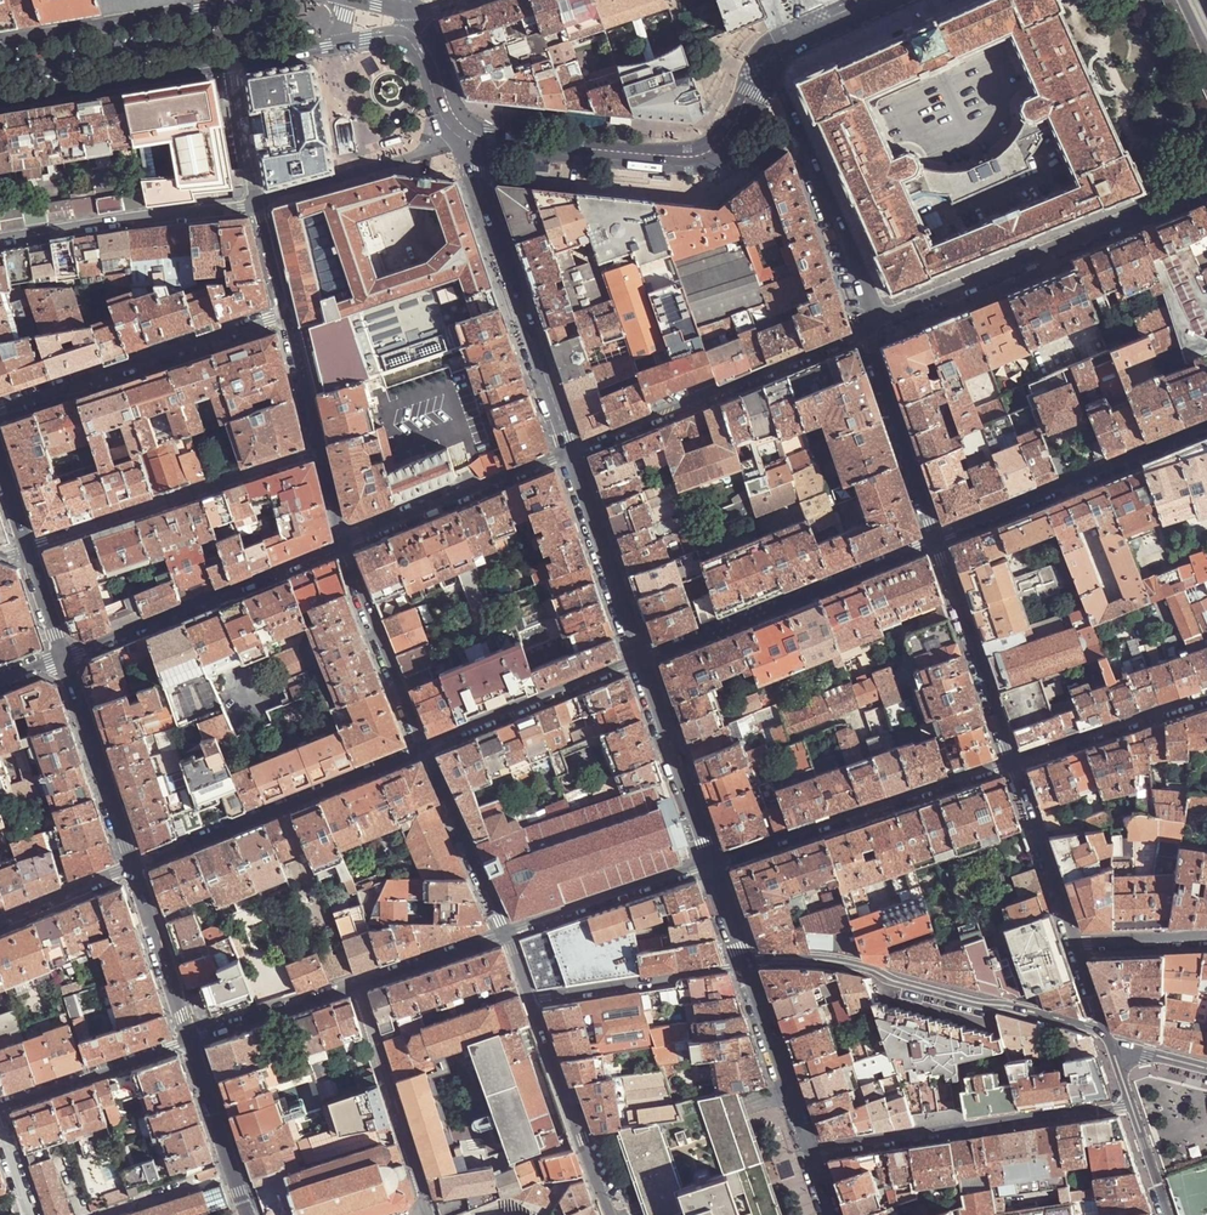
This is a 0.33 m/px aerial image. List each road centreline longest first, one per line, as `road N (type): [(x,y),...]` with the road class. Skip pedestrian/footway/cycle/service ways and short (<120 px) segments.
road 1 (residential): [(1109,1041),(1091,1029),(827,959),(746,963)]
road 2 (tertiary): [(467,142),(705,162),(725,150),(750,115),(773,65)]
road 3 (residential): [(1206,187),(875,329)]
road 4 (residential): [(875,329),(571,453)]
road 5 (secondary): [(467,142),(571,453)]
road 6 (unclassified): [(812,1154),(1130,1104)]
road 7 (residential): [(643,662),(936,537)]
road 8 (unclassified): [(1012,763),(714,865)]
road 9 (residential): [(134,868),(424,749)]
road 10 (residential): [(27,548),(321,449)]
road 11 (residential): [(346,547),(64,659)]
road 12 (unclassified): [(286,315),(0,409)]
road 13 (residential): [(936,537),(1206,429)]
road 14 (residential): [(875,329),(773,65)]
road 15 (residential): [(0,243),(256,203)]
road 16 (residential): [(571,453),(346,547)]
road 17 (unclassified): [(355,984),(428,1211)]
road 18 (residential): [(1012,763),(936,537)]
road 19 (residential): [(424,749),(643,662)]
road 20 (secondary): [(0,102),(227,64)]
road 21 (residential): [(612,1214),(532,1001)]
road 22 (tertiary): [(221,5),(0,42)]
road 23 (residential): [(936,537),(868,348),(875,329)]
road 24 (secondary): [(571,453),(643,662)]
road 25 (tertiary): [(64,659),(134,868)]
road 26 (unclassified): [(746,963),(532,1001)]
road 27 (unclassified): [(714,865),(508,933)]
road 28 (residential): [(424,749),(346,547)]
road 29 (secondary): [(643,662),(714,865)]
road 30 (unclassified): [(1206,698),(1012,763)]
road 31 (unclassified): [(192,1040),(0,1110)]
road 32 (residential): [(508,933),(424,749)]
road 33 (secondary): [(746,963),(812,1154)]
road 34 (residential): [(1076,944),(1012,763)]
road 35 (tertiary): [(192,1040),(250,1214)]
road 36 (tertiary): [(134,868),(192,1040)]
road 37 (unclassified): [(355,984),(192,1040)]
road 38 (unclassified): [(508,933),(355,984)]
road 39 (residential): [(0,923),(134,868)]
road 40 (residential): [(256,203),(227,64)]
road 41 (residential): [(321,449),(286,315)]
road 42 (tertiary): [(773,65),(794,43),(892,0)]
road 43 (unclassified): [(1206,938),(1076,944)]
road 44 (secondary): [(403,36),(424,53),(445,116),(467,142)]

